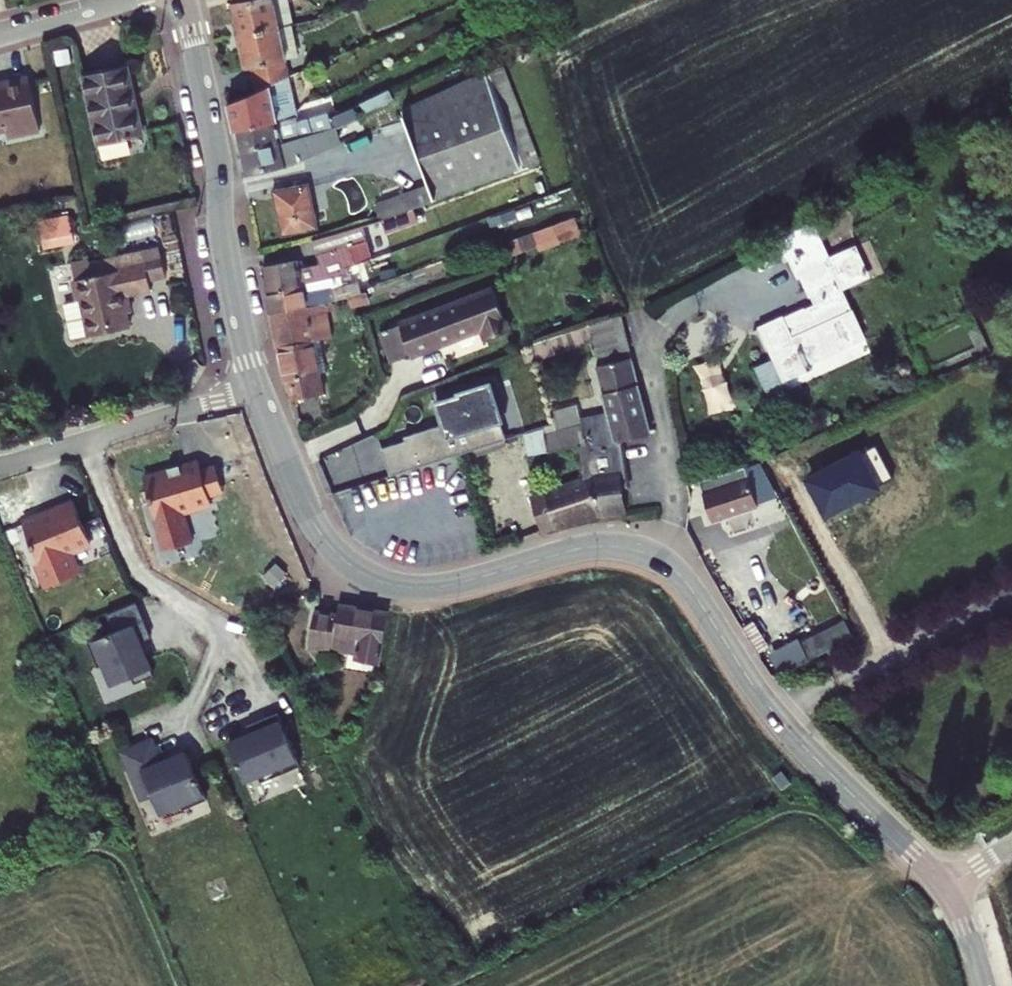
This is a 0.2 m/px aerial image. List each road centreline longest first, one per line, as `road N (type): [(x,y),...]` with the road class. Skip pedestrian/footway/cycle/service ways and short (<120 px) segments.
road 1 (tertiary): [(258,388),(310,520),(366,576),(399,588),(441,587),(615,546),(669,567),(781,725),(944,890)]
road 2 (tertiary): [(183,0),(258,388)]
road 3 (residential): [(258,388),(0,464)]
road 4 (residential): [(0,37),(129,0)]

